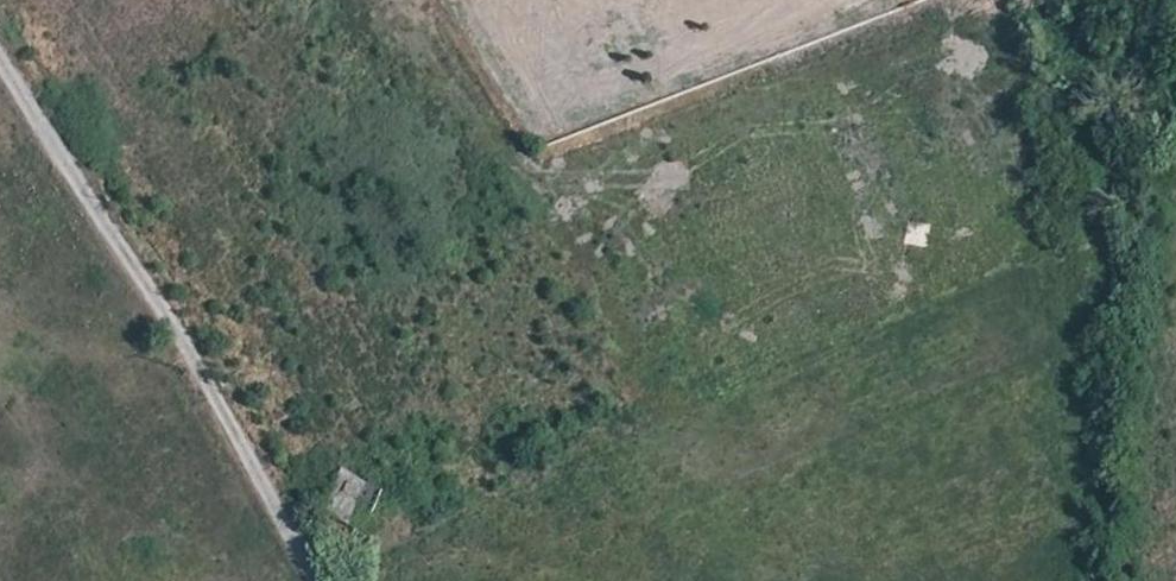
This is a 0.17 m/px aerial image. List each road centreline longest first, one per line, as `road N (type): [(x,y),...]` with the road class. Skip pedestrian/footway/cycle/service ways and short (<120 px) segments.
road 1 (track): [(0,57),(152,293),(321,580)]

